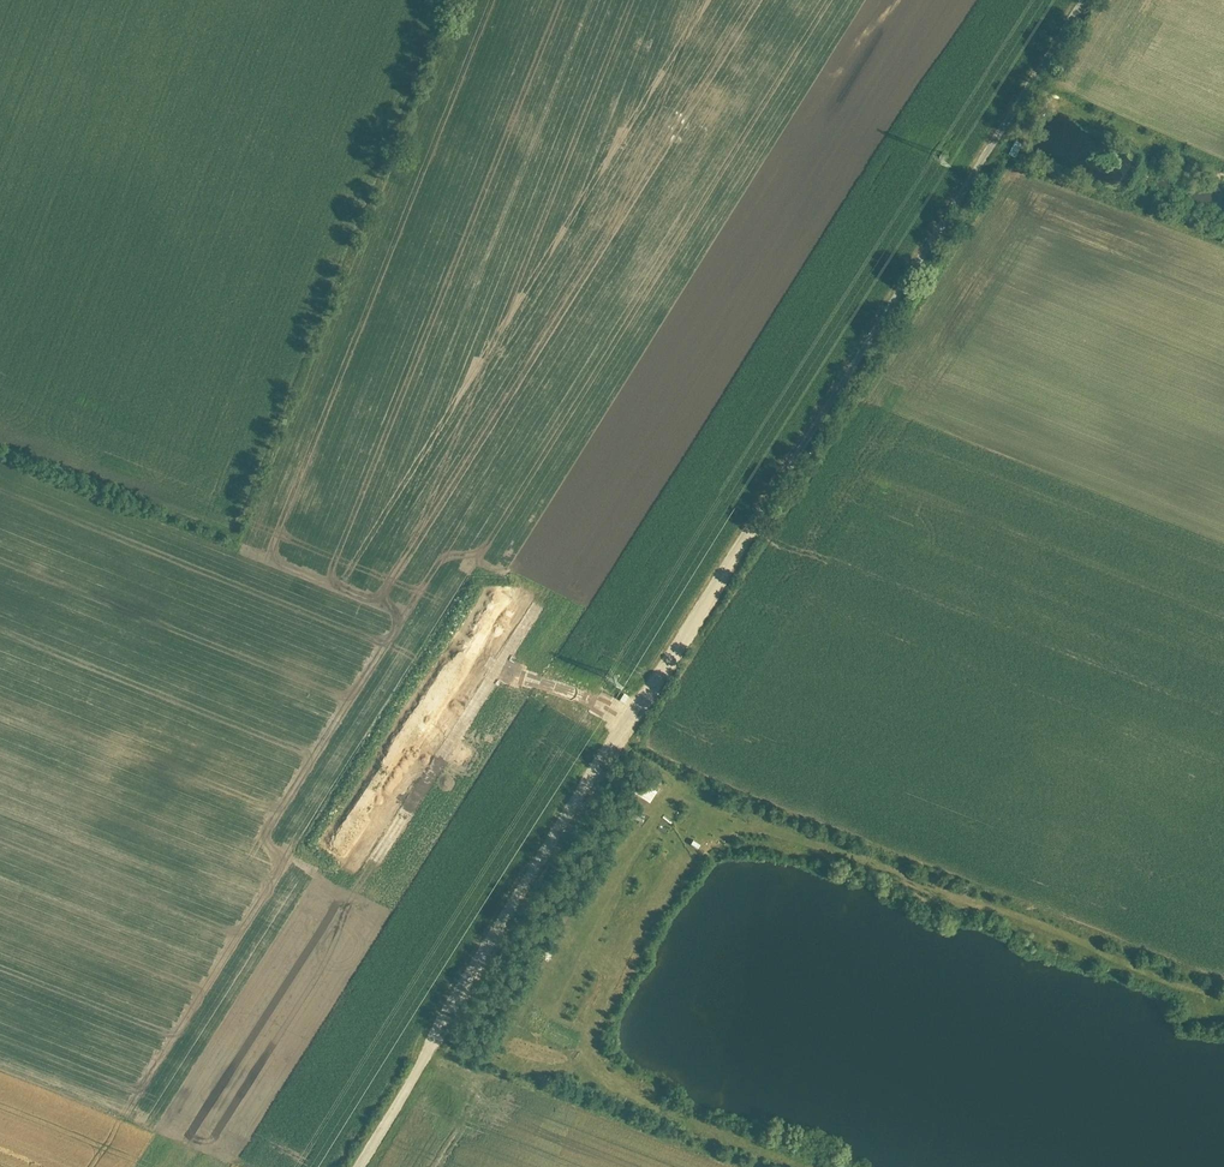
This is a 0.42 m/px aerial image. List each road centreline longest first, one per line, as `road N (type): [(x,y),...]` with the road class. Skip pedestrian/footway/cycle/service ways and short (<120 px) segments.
road 1 (track): [(360,1166),(616,733),(753,526)]
road 2 (unclassified): [(1085,0),(753,526)]

